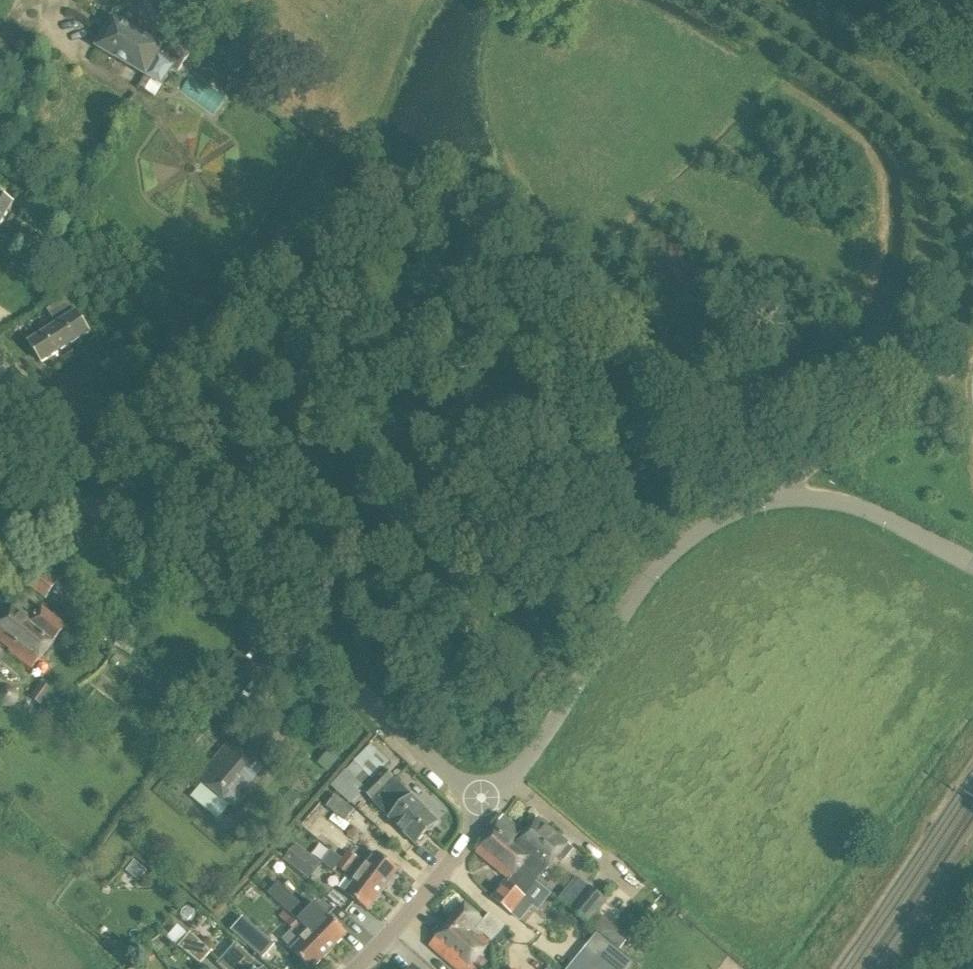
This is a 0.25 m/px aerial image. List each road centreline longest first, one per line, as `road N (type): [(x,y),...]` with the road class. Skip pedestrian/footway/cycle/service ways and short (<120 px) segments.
road 1 (residential): [(492,808),(669,556),(706,525),(771,500),(826,500),(862,509),(972,568)]
road 2 (unclassified): [(0,529),(76,509),(146,530),(492,808)]
road 3 (track): [(971,347),(771,500)]
road 4 (residential): [(356,968),(492,808)]

